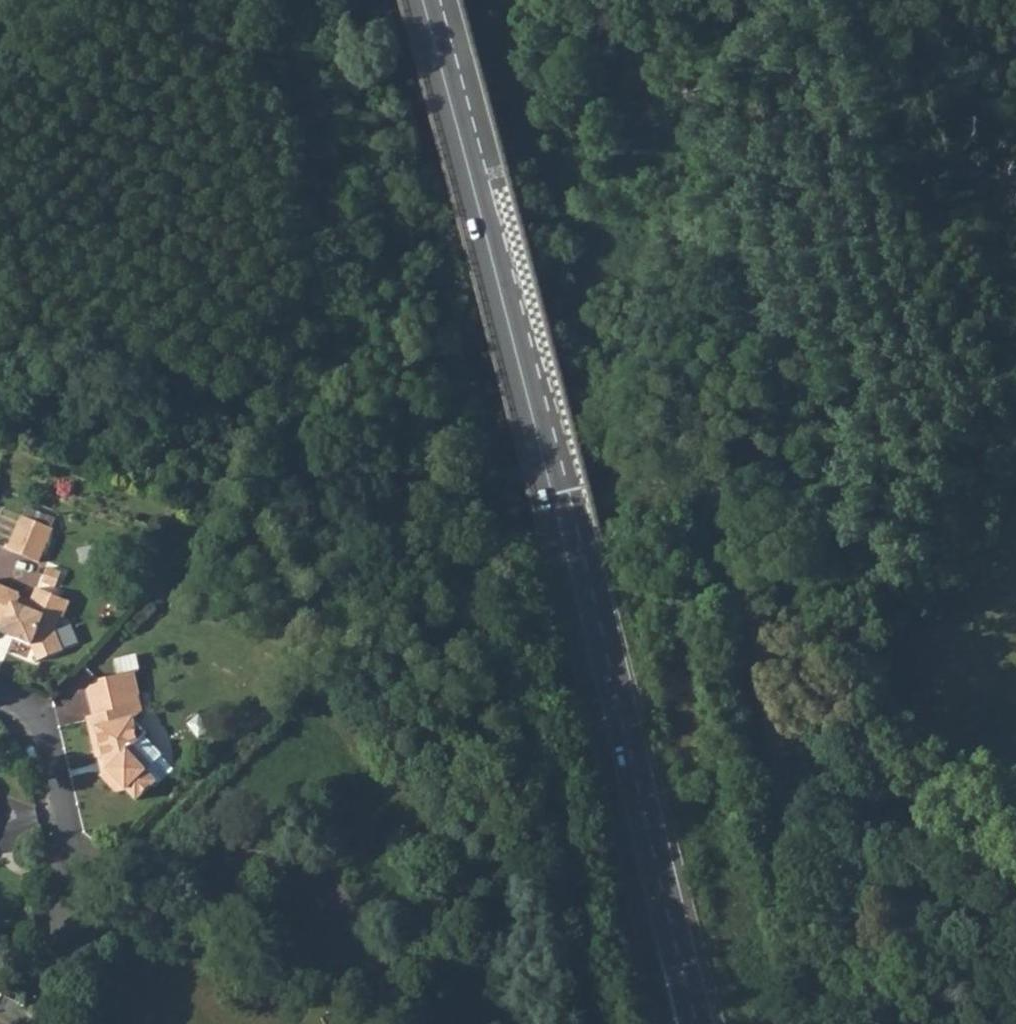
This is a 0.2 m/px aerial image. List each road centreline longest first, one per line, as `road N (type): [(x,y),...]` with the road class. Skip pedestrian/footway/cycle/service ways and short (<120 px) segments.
road 1 (unclassified): [(606,1023),(555,784),(470,589),(491,544),(521,527),(670,484),(725,498),(740,524),(780,799),(826,1023)]
road 2 (trunk): [(415,0),(496,293),(667,1023)]
road 3 (trunk): [(699,1023),(531,286),(454,0)]
road 4 (residential): [(46,1023),(69,840),(37,713),(0,697)]

